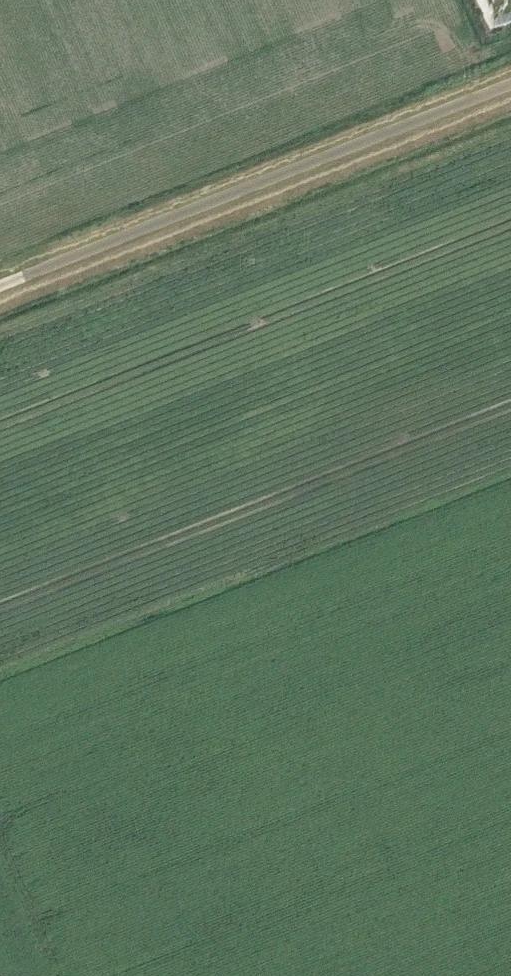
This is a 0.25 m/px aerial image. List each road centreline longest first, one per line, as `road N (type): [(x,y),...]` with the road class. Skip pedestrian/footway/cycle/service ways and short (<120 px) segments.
road 1 (unclassified): [(0,284),(510,82)]

